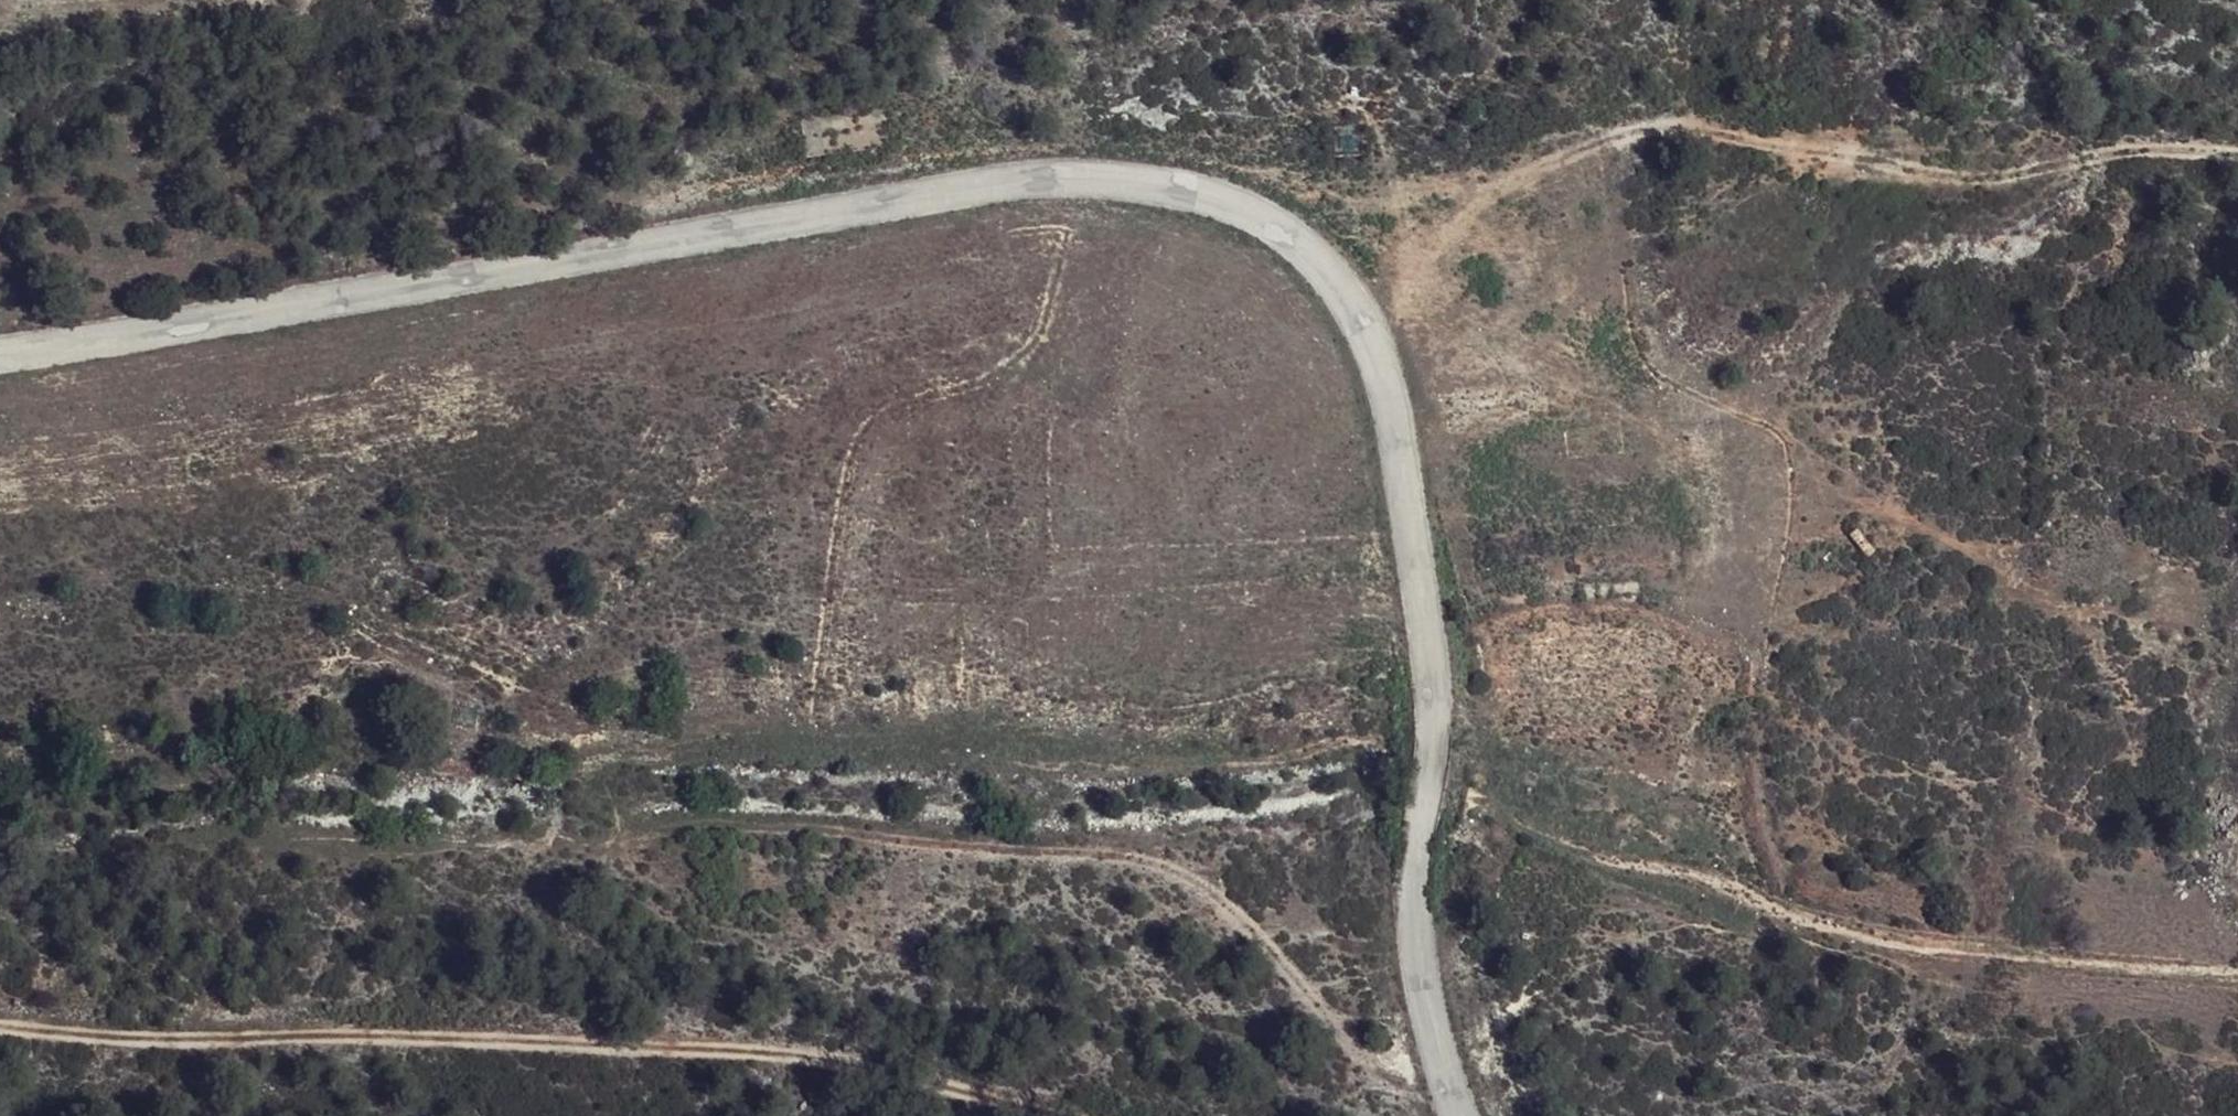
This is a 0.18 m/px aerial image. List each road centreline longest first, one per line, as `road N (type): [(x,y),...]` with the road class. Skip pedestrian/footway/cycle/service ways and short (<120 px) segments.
road 1 (unclassified): [(1460,1115),(1437,1053),(1422,897),(1443,722),(1405,478),(1362,311),(1272,221),(1171,179),(999,179),(454,285),(0,354)]
road 2 (track): [(0,1026),(226,1044),(345,1035),(732,1042),(1071,1115)]

